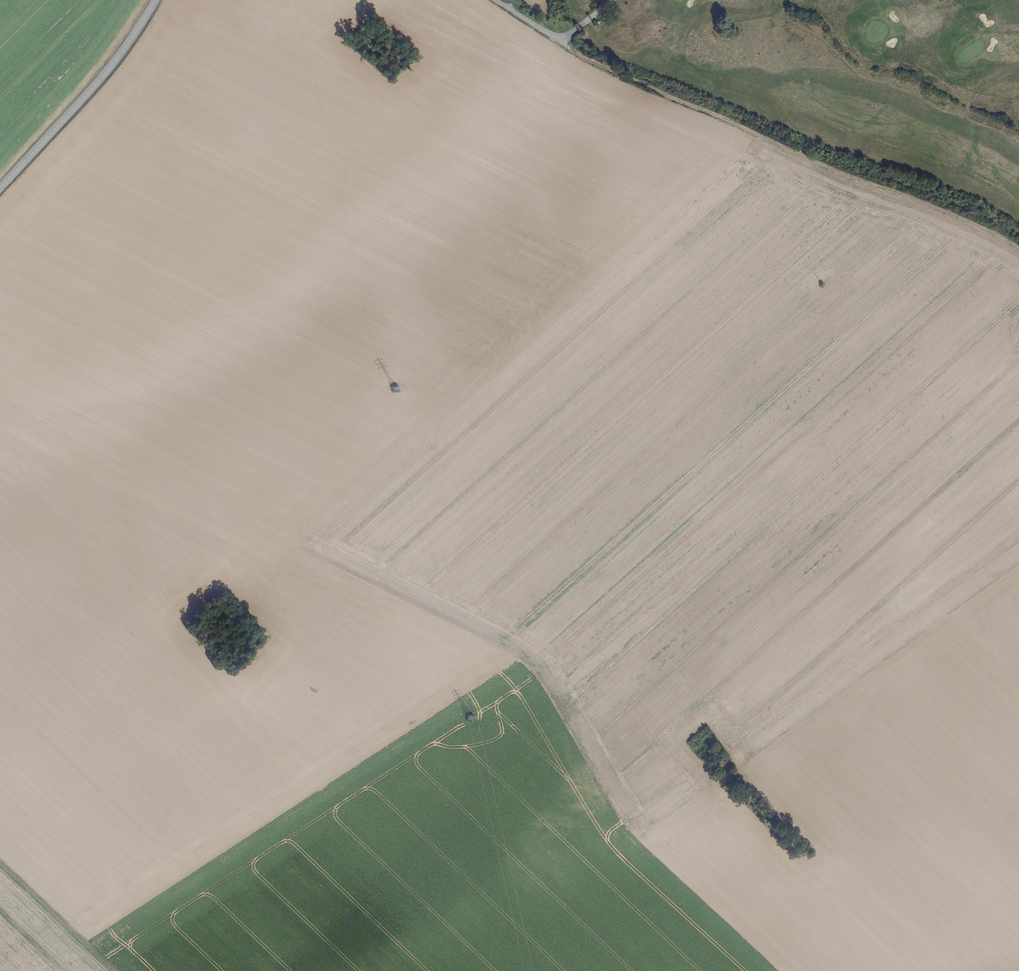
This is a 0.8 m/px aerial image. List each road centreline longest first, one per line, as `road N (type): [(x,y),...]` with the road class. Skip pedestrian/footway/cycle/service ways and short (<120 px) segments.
road 1 (track): [(561,41),(1018,249)]
road 2 (secondary): [(0,188),(112,66),(156,0)]
road 3 (track): [(116,970),(0,862)]

